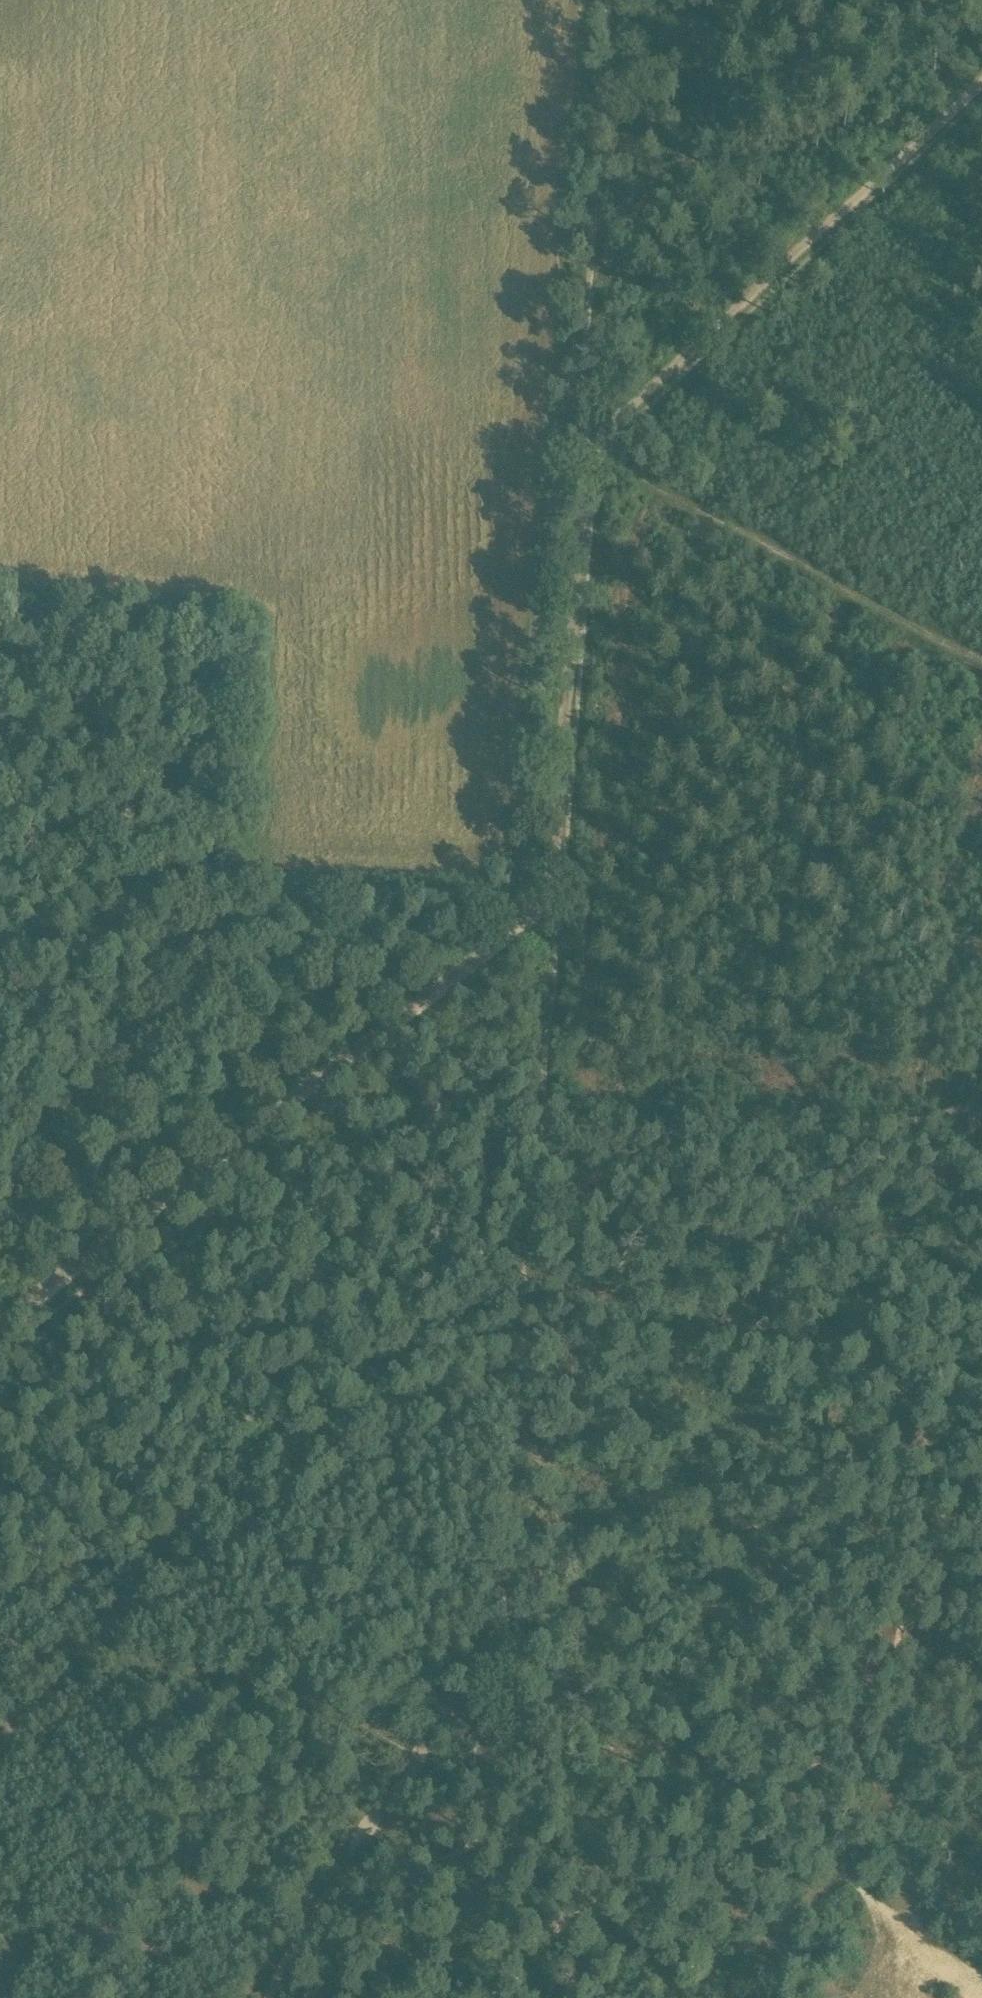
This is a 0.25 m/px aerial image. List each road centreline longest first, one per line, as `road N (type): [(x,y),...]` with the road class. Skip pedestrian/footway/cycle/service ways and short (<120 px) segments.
road 1 (track): [(0,1320),(506,936),(538,899)]
road 2 (track): [(588,453),(688,335),(817,232),(981,81)]
road 3 (track): [(611,0),(587,338),(588,453)]
road 4 (track): [(528,1129),(981,1108)]
road 5 (track): [(538,899),(557,832),(588,453)]
road 6 (track): [(528,1129),(530,1034),(548,905)]

